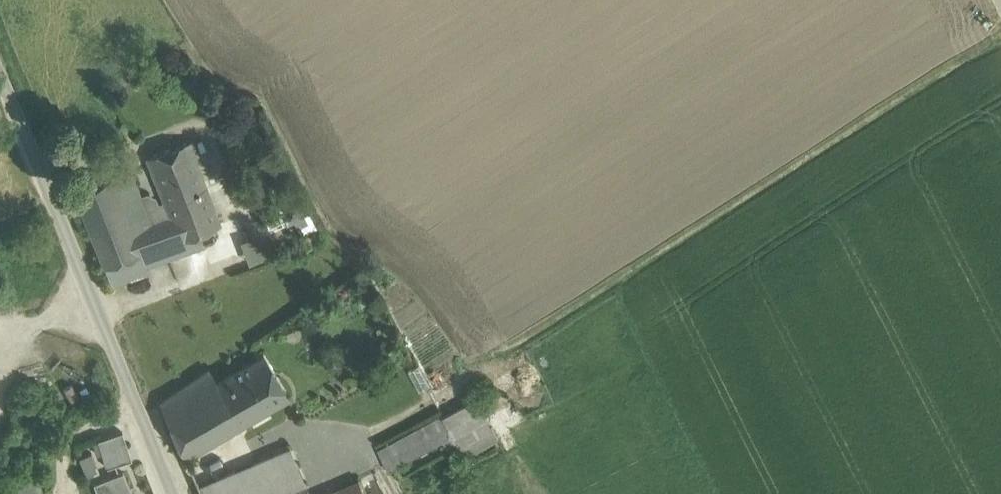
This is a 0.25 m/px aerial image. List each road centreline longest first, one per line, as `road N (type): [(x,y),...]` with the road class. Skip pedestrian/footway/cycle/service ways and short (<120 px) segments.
road 1 (track): [(0,89),(173,493)]
road 2 (track): [(167,480),(286,431),(336,430),(373,451),(395,493)]

